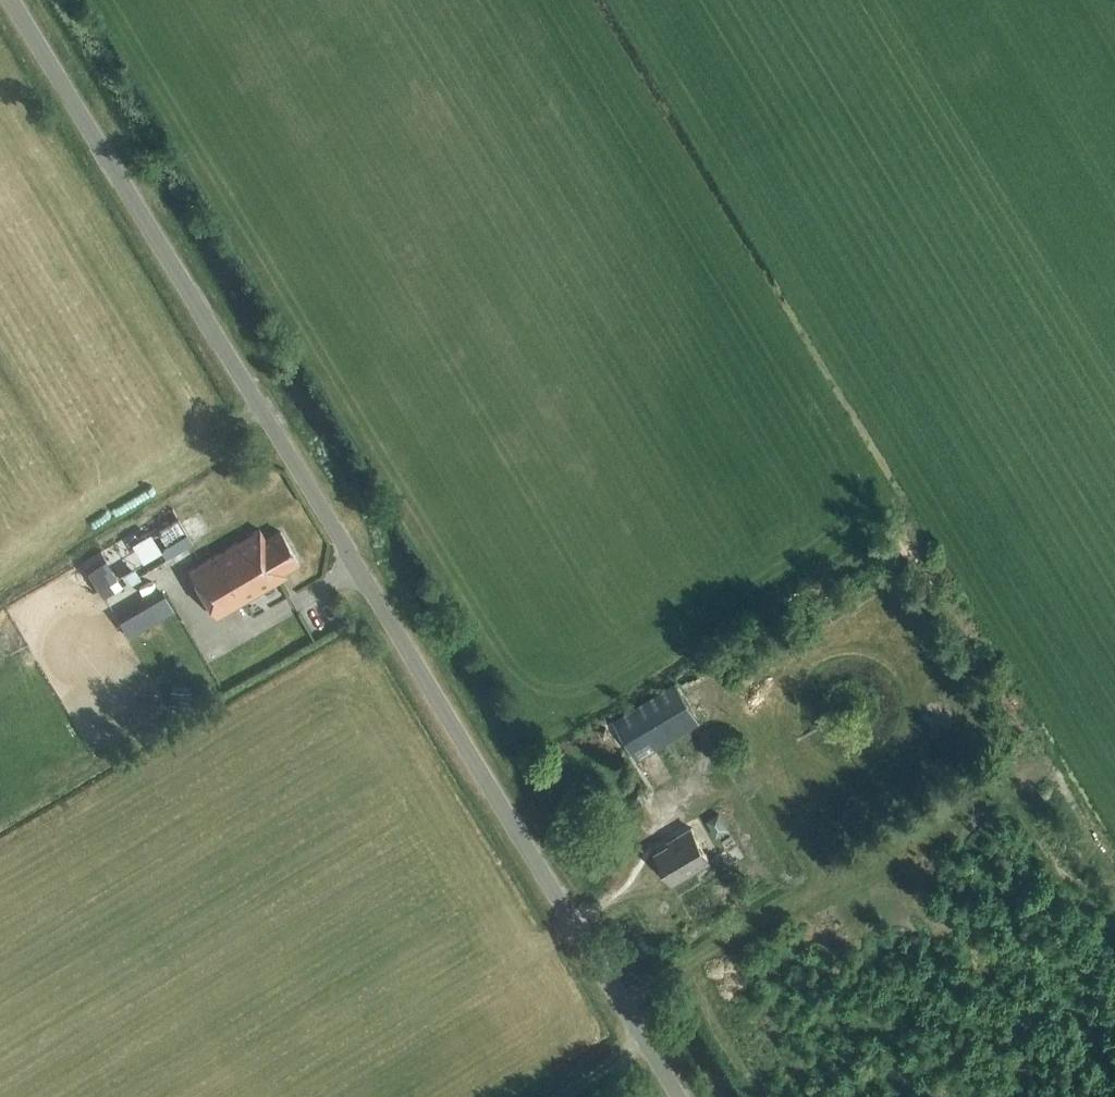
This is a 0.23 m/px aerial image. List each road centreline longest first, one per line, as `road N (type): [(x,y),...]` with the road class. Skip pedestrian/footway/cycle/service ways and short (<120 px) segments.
road 1 (unclassified): [(678,1096),(16,0)]

